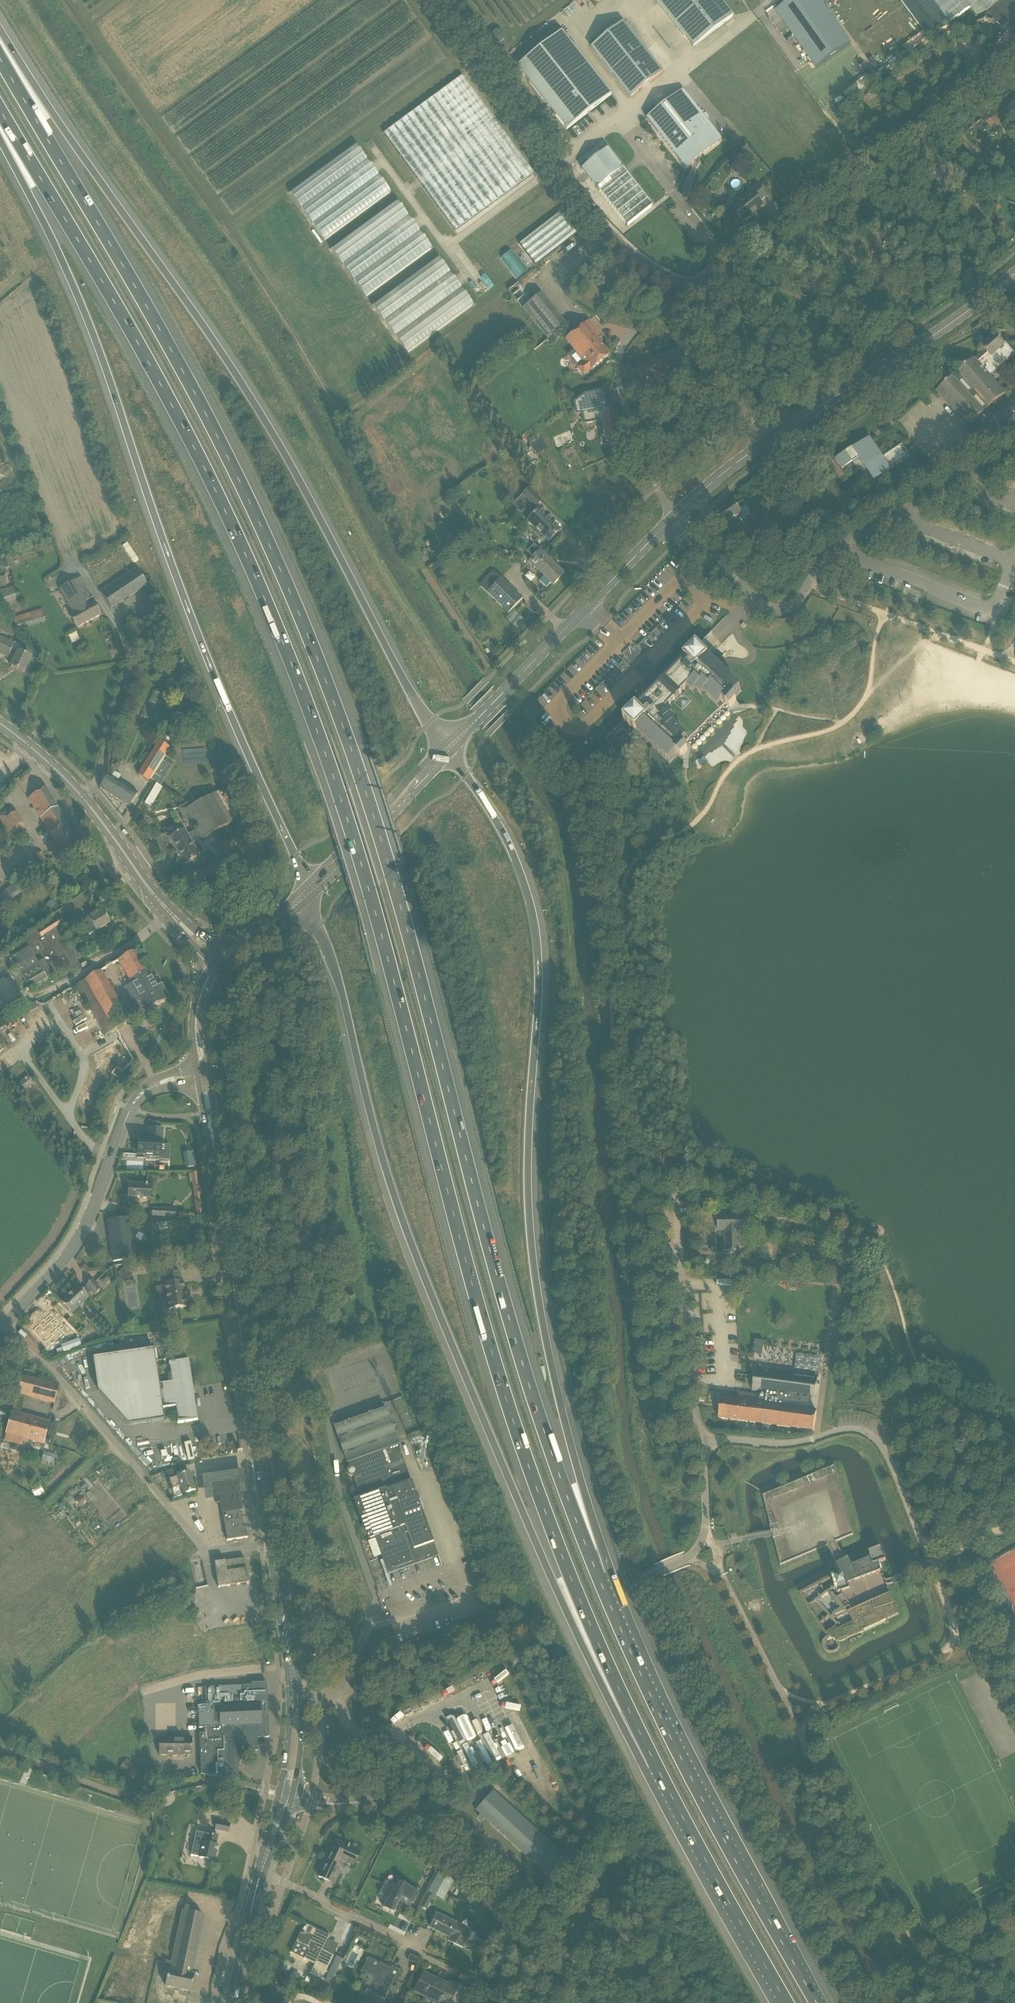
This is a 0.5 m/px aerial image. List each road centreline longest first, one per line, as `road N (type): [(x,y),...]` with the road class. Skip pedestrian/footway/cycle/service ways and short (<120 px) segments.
road 1 (motorway): [(0,110),(168,398),(279,633),(369,893),(494,1363),(579,1599),(654,1763)]
road 2 (motorway): [(596,1575),(516,1341),(361,778),(296,607),(222,446),(0,58)]
road 3 (motorway): [(308,894),(398,1206),(461,1369),(553,1581),(654,1763)]
road 4 (motorway): [(596,1575),(533,1253),(528,1135),(539,974),(531,910),(507,841),(448,750)]
road 5 (motorway): [(448,750),(408,689),(260,411),(0,40)]
road 6 (motorway): [(0,130),(85,314),(199,640),(308,894)]
road 7 (secondary): [(448,750),(720,476),(1014,274)]
road 8 (unclassified): [(297,1700),(360,1687),(689,1559),(707,1524),(710,1447)]
road 9 (motorway): [(817,2002),(682,1759),(596,1575)]
road 10 (secondary): [(272,1545),(203,1072)]
road 11 (track): [(422,0),(607,234),(687,288)]
road 12 (unclassified): [(605,2002),(409,1818),(373,1804),(287,1796)]
road 13 (unclassified): [(272,1545),(207,1552),(58,1377),(4,1329)]
road 14 (unclassified): [(4,1329),(78,1246),(140,1094),(203,1072)]
road 15 (tertiary): [(221,965),(142,880),(69,779),(0,723)]
road 16 (motorway): [(654,1763),(787,2002)]
road 17 (unclassified): [(676,1199),(694,1424),(710,1447)]
road 18 (track): [(1014,664),(808,585)]
road 19 (residential): [(448,1964),(261,1873)]
road 20 (secondary): [(308,894),(448,750)]
road 21 (unclassified): [(710,1447),(799,1444),(858,1429),(886,1450)]
road 22 (secondary): [(297,1700),(272,1545)]
road 23 (track): [(820,1705),(944,1653),(955,1637)]
road 24 (track): [(720,1572),(781,1692)]
road 25 (secondary): [(231,2002),(261,1873)]

